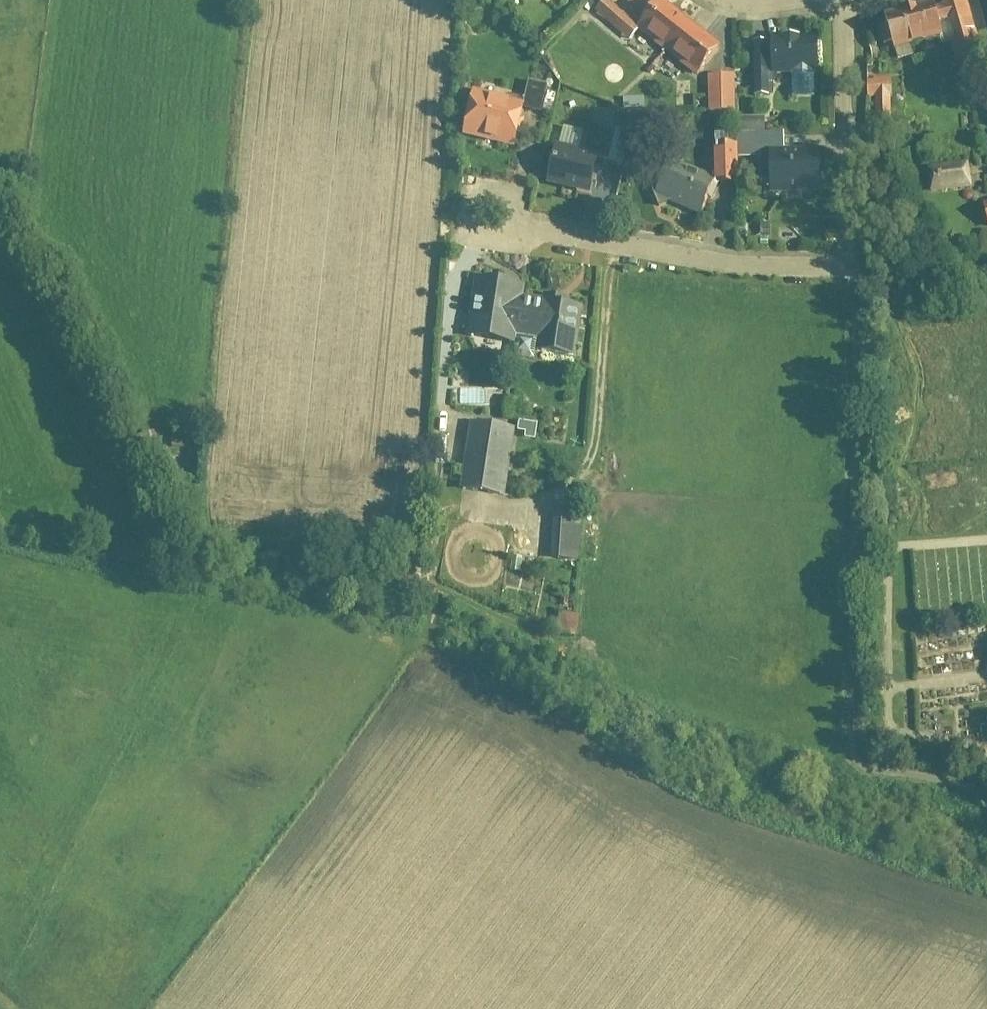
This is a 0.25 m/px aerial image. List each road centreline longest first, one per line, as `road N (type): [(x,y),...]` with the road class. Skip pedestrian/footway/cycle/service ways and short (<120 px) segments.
road 1 (residential): [(485,218),(734,265),(844,268),(850,0)]

